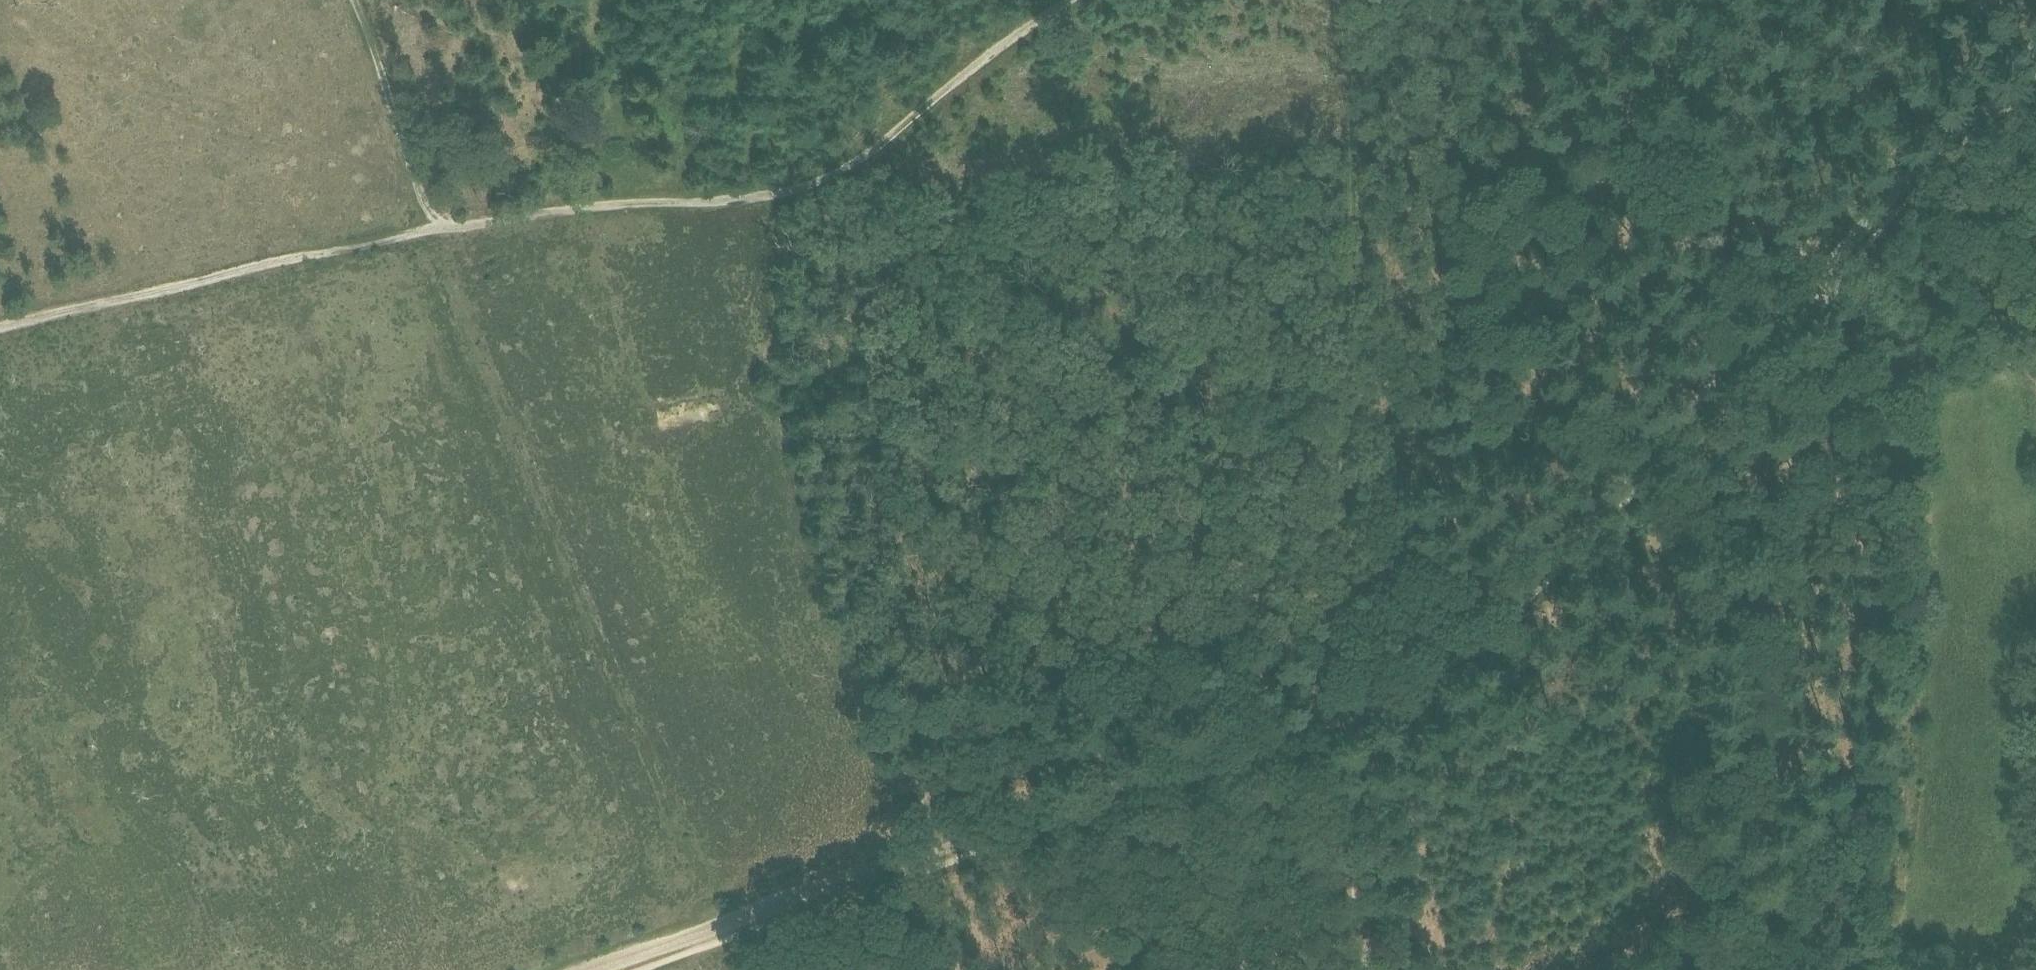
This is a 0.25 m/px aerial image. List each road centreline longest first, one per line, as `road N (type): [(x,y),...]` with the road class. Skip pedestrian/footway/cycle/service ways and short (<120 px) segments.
road 1 (track): [(594,969),(1314,719),(1417,668),(1499,608),(1561,546),(1935,149),(1990,103),(2035,79)]
road 2 (track): [(0,327),(439,228),(797,188),(842,172),(1020,29),(1069,0)]
road 3 (track): [(1338,0),(1345,346),(1314,719),(1372,969)]
road 4 (track): [(1770,969),(1769,924),(1723,863),(1708,824),(1769,500),(1829,286),(1816,276)]
road 5 (track): [(352,0),(439,228)]

